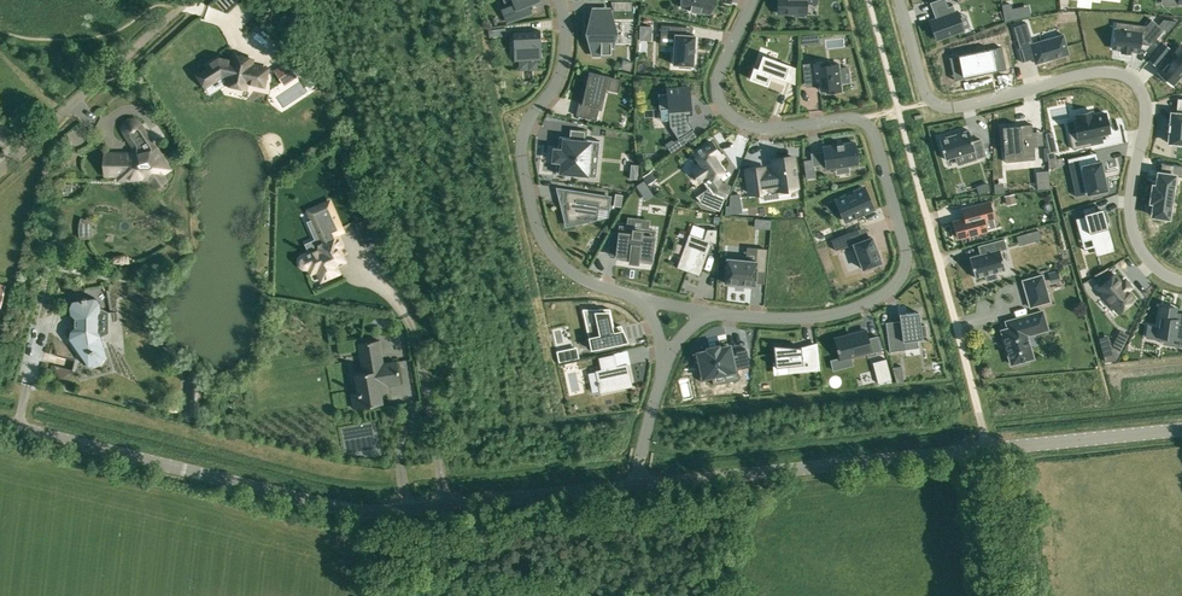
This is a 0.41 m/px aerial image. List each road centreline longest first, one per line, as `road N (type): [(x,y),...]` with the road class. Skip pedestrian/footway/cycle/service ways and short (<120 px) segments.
road 1 (unclassified): [(640,485),(350,510),(0,425)]
road 2 (residential): [(752,0),(720,69),(719,101),(758,128),(852,118),(871,130),(905,267),(880,297),(834,314),(705,311)]
road 3 (residential): [(899,0),(923,86),(940,105),(1082,74),(1127,76),(1141,86),(1144,130),(1130,219),(1157,266),(1181,282)]
road 4 (residential): [(989,449),(868,0)]
road 5 (residential): [(646,302),(587,282),(539,233),(522,138),(562,69),(561,0)]
road 6 (unclassified): [(989,449),(640,485)]
road 7 (unclassified): [(0,171),(190,0)]
road 8 (unclassified): [(989,449),(1181,429)]
road 9 (unclassified): [(1005,595),(989,449)]

